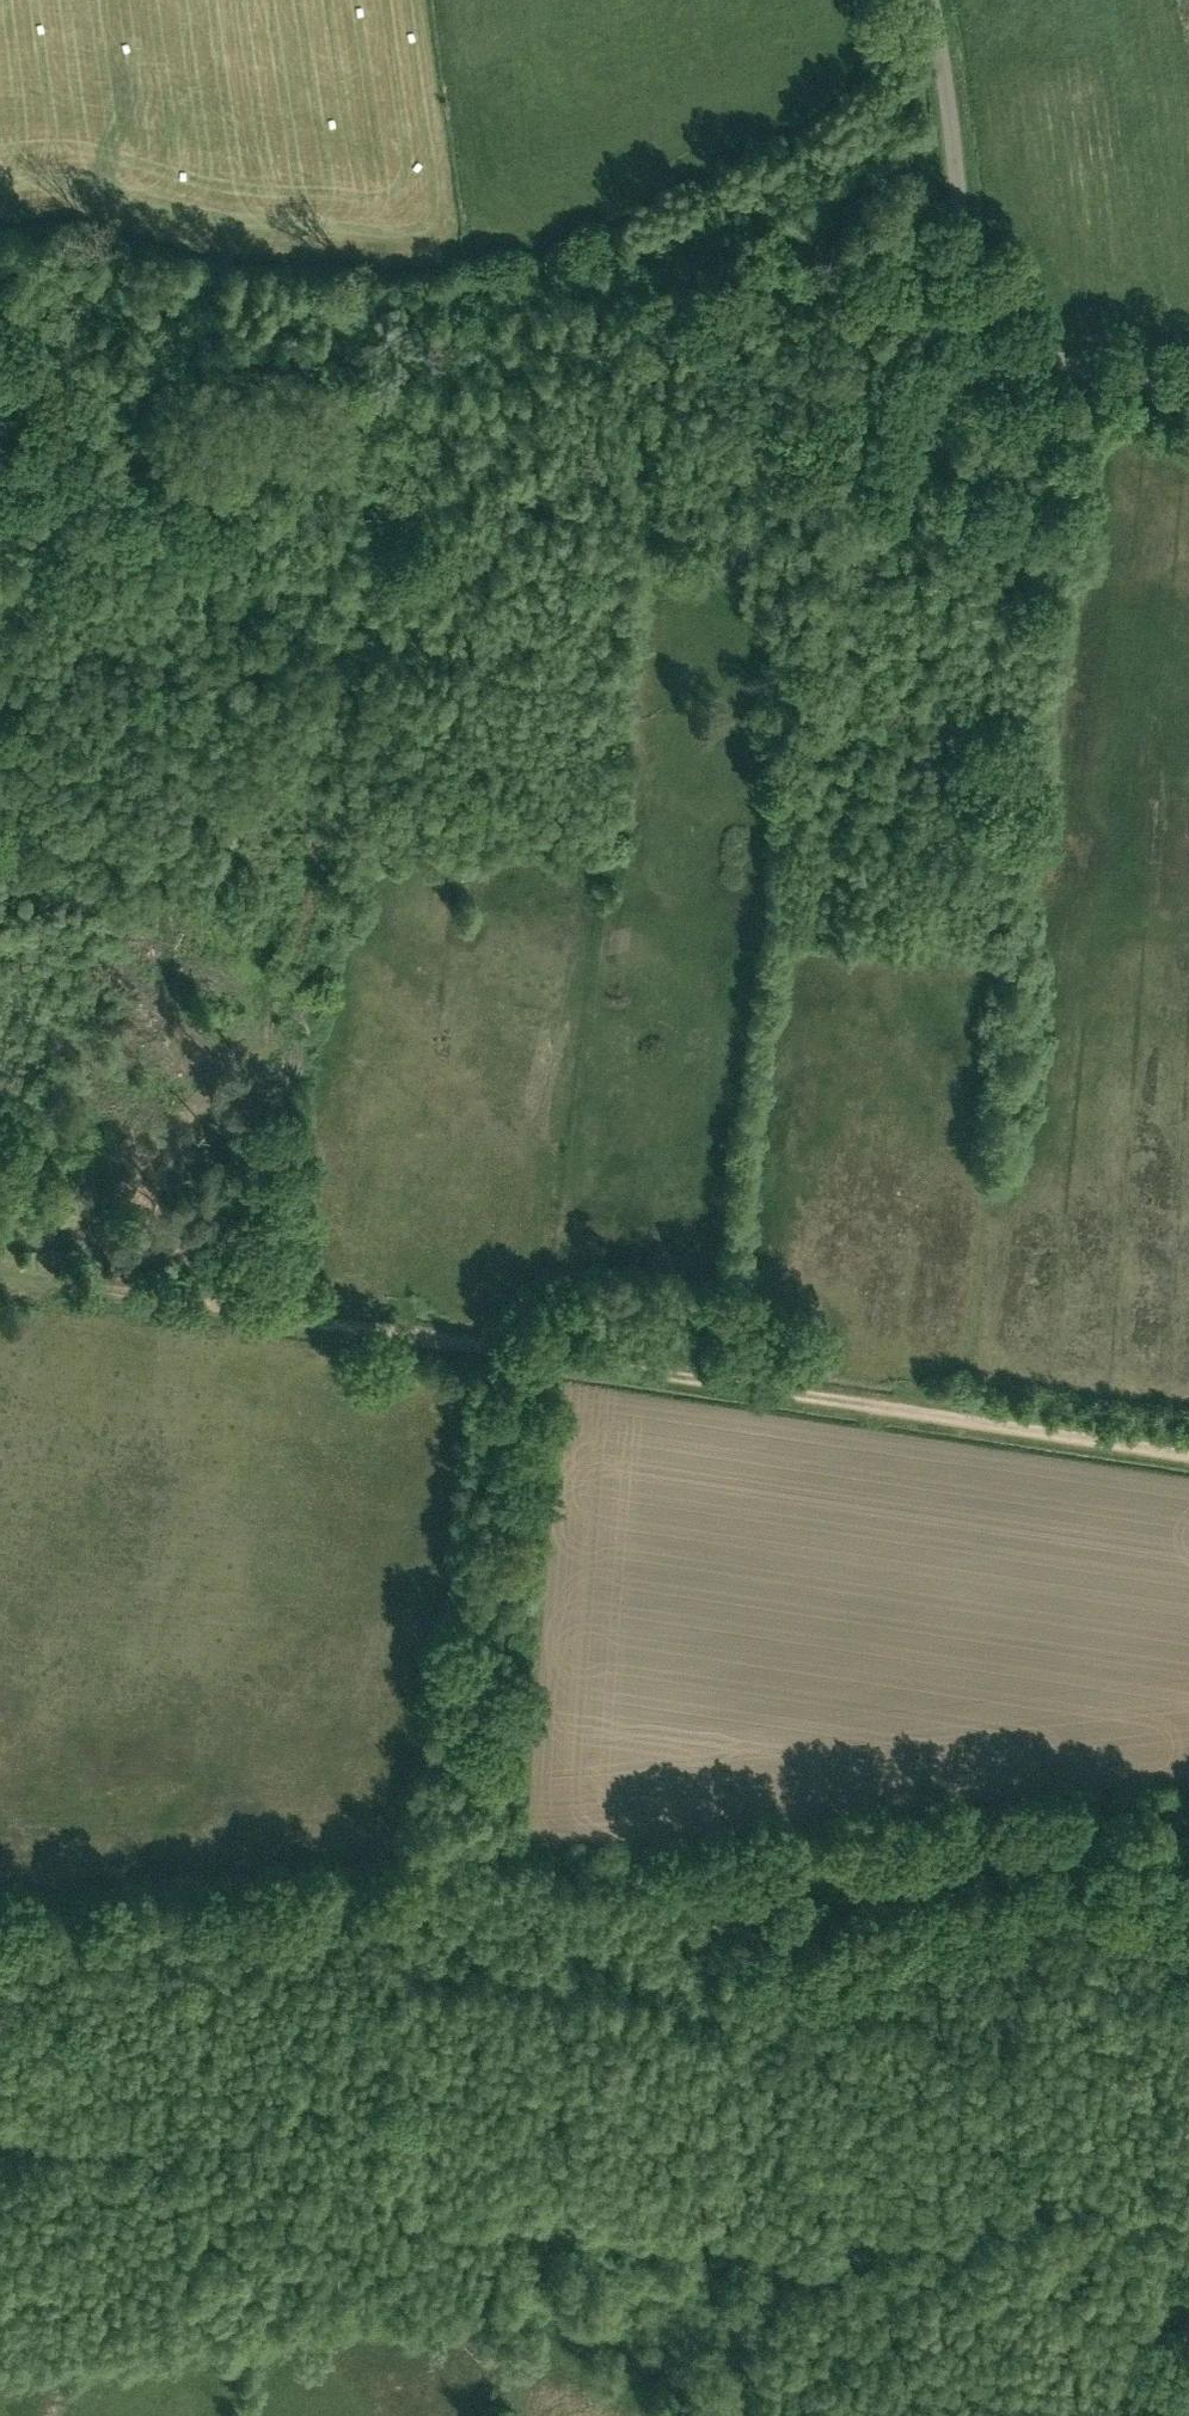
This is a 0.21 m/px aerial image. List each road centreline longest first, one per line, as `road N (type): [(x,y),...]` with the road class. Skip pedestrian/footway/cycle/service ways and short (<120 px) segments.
road 1 (track): [(1188,1456),(0,1269)]
road 2 (unclassified): [(1188,396),(1046,355),(987,313),(969,262),(931,0)]

